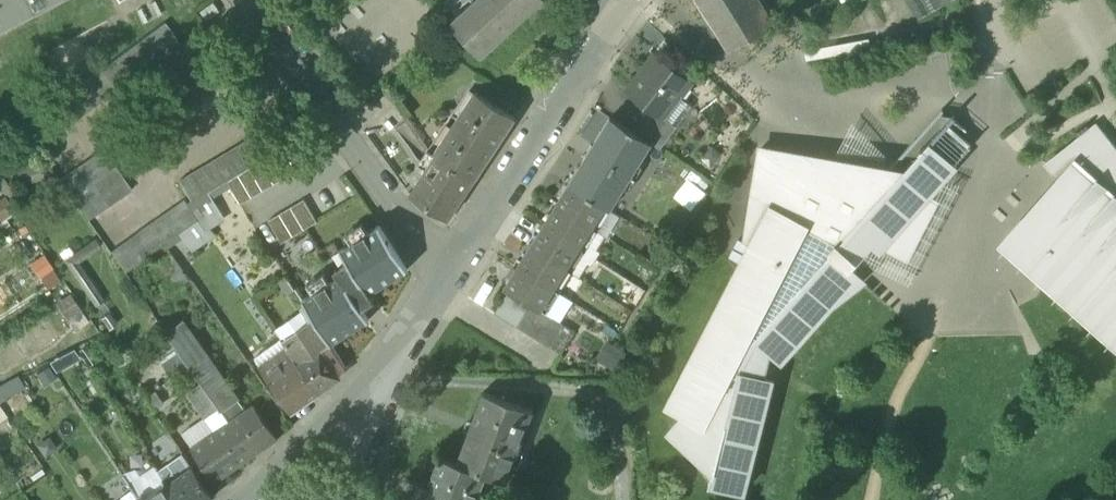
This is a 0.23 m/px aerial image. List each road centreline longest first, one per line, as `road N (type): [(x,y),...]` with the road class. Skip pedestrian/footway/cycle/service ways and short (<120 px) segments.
road 1 (residential): [(451,272),(245,0)]
road 2 (residential): [(451,272),(637,0)]
road 3 (residential): [(252,499),(372,388)]
road 4 (residential): [(372,388),(451,272)]

